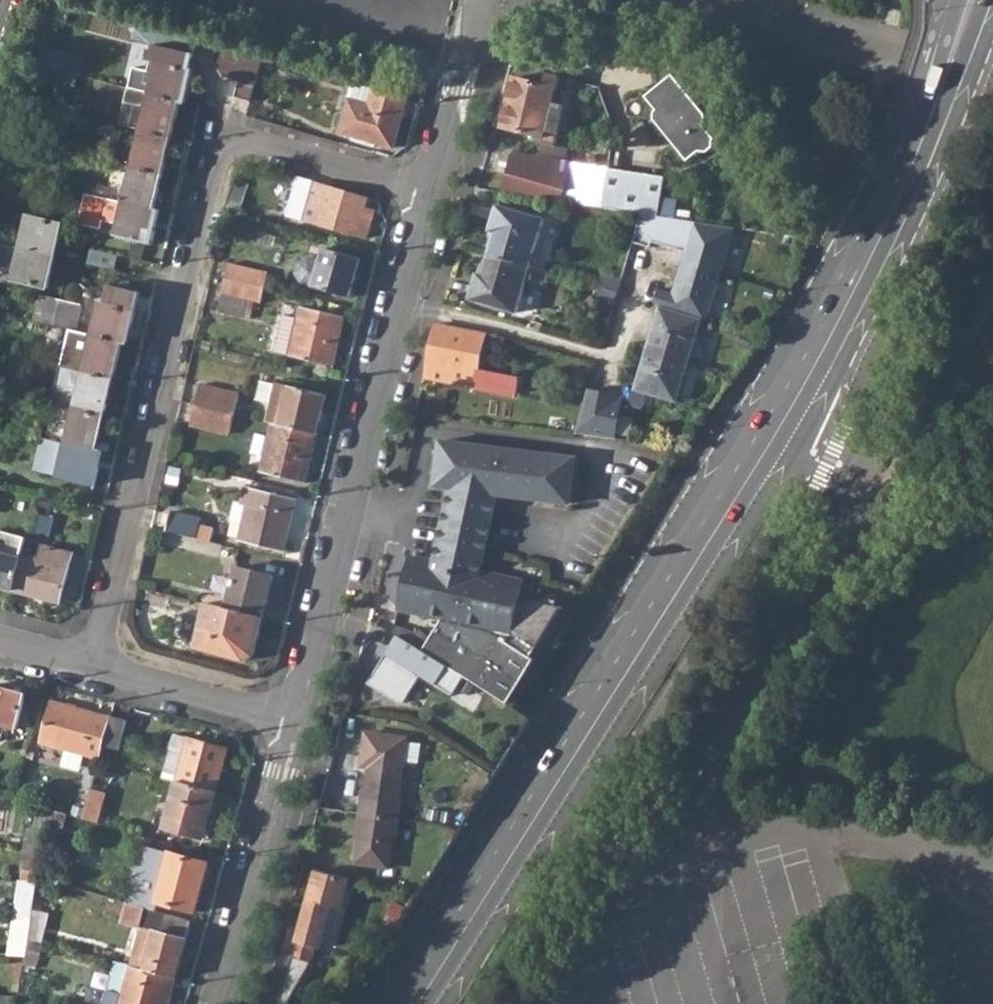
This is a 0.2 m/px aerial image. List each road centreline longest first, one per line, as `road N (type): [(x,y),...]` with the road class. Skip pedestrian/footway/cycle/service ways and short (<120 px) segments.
road 1 (secondary): [(966,0),(929,125),(819,345),(404,1003)]
road 2 (secondary): [(429,1003),(832,352),(946,130),(992,9)]
road 3 (residential): [(436,194),(218,136),(88,668)]
road 4 (residential): [(436,194),(301,722)]
road 5 (residential): [(301,722),(222,1003)]
road 6 (residential): [(88,668),(301,722)]
road 7 (residential): [(489,0),(436,194)]

